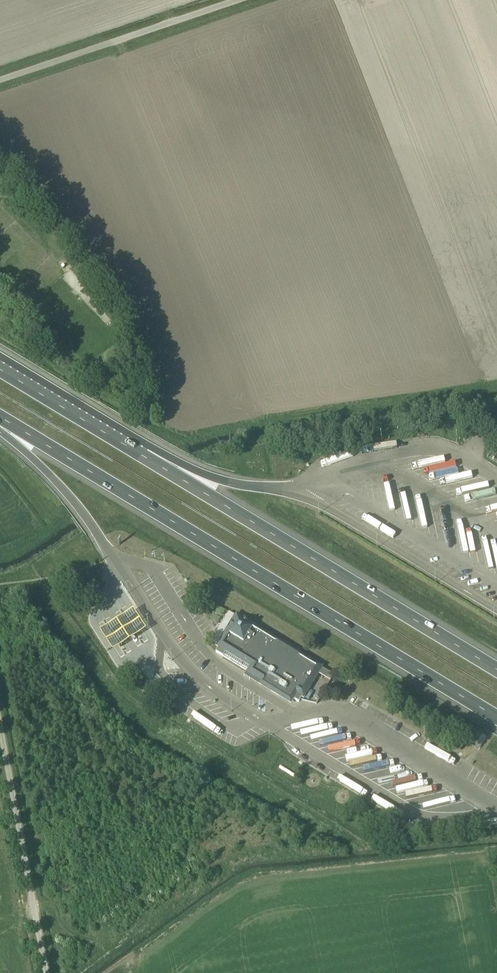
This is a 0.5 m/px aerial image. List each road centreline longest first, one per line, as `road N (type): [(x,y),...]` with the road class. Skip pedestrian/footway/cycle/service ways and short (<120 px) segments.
road 1 (motorway): [(0,417),(496,717)]
road 2 (motorway): [(496,669),(144,456)]
road 3 (unclassified): [(45,972),(0,726)]
road 4 (unclassified): [(0,72),(230,0)]
road 5 (motorway): [(144,456),(0,369)]
road 6 (motorway): [(294,491),(220,480),(144,456)]

